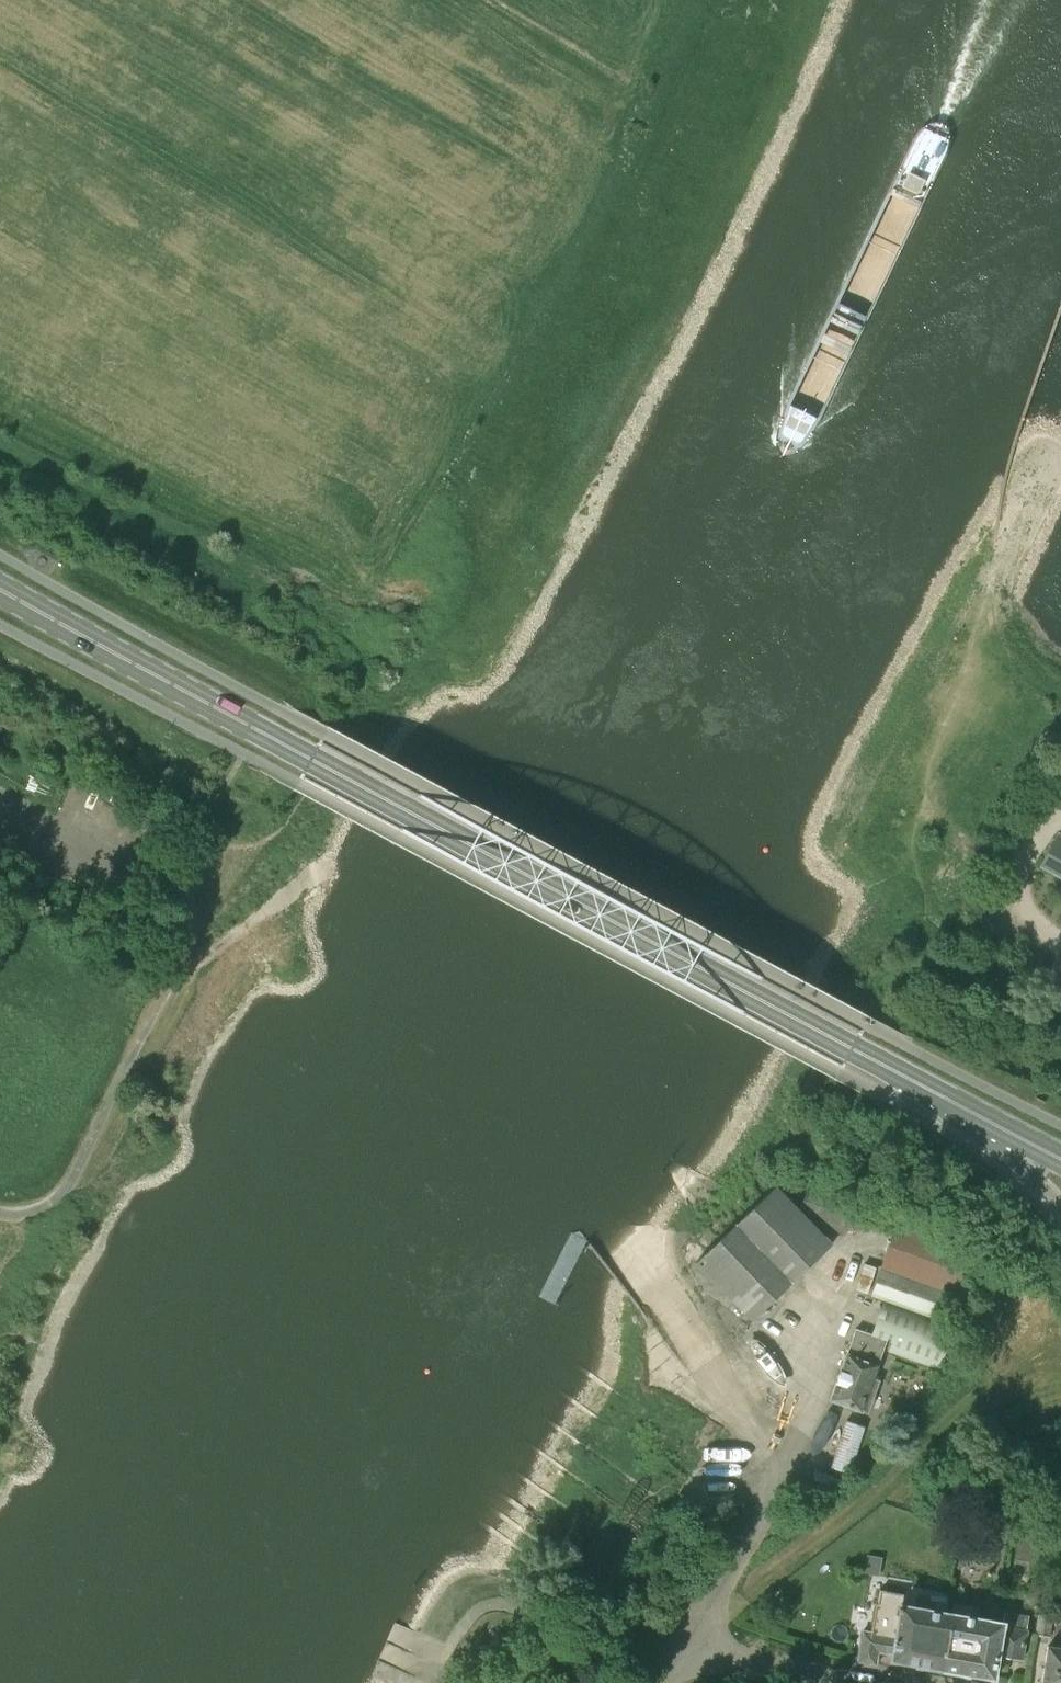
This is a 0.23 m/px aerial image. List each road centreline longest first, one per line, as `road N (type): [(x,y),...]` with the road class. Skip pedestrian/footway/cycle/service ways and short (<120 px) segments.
road 1 (primary): [(934,1091),(0,590)]
road 2 (residential): [(863,1682),(685,1648)]
road 3 (primary): [(934,1091),(1002,1141),(1060,1204)]
road 4 (primary): [(1060,1159),(934,1091)]

